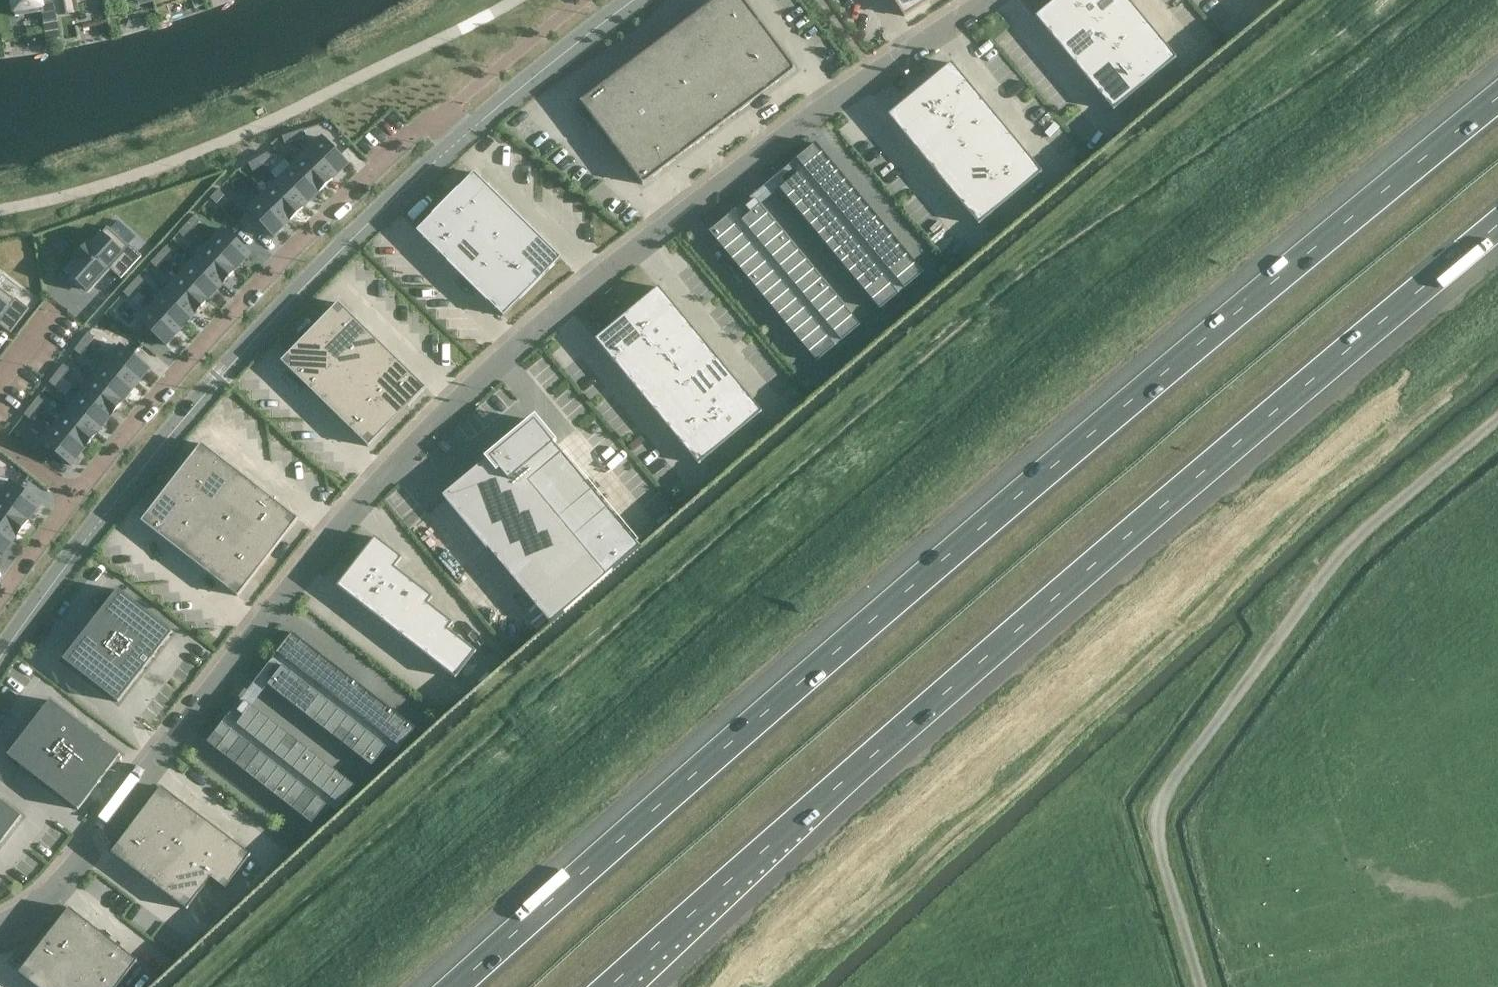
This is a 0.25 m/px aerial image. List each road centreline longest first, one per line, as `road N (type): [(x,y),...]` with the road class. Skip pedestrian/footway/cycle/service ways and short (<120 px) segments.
road 1 (motorway): [(1497,90),(861,628),(453,986)]
road 2 (residential): [(978,0),(538,328),(347,519),(66,884),(27,920),(0,930)]
road 3 (motorway): [(609,986),(1497,224)]
road 4 (unclassified): [(1188,986),(1150,857),(1153,781),(1180,728),(1339,550),(1497,417)]
road 5 (unclassified): [(0,661),(101,514),(397,191),(457,138)]
road 6 (residential): [(75,492),(227,323),(417,132)]
road 7 (unclassified): [(457,138),(636,0)]
road 8 (residential): [(0,597),(75,492)]

